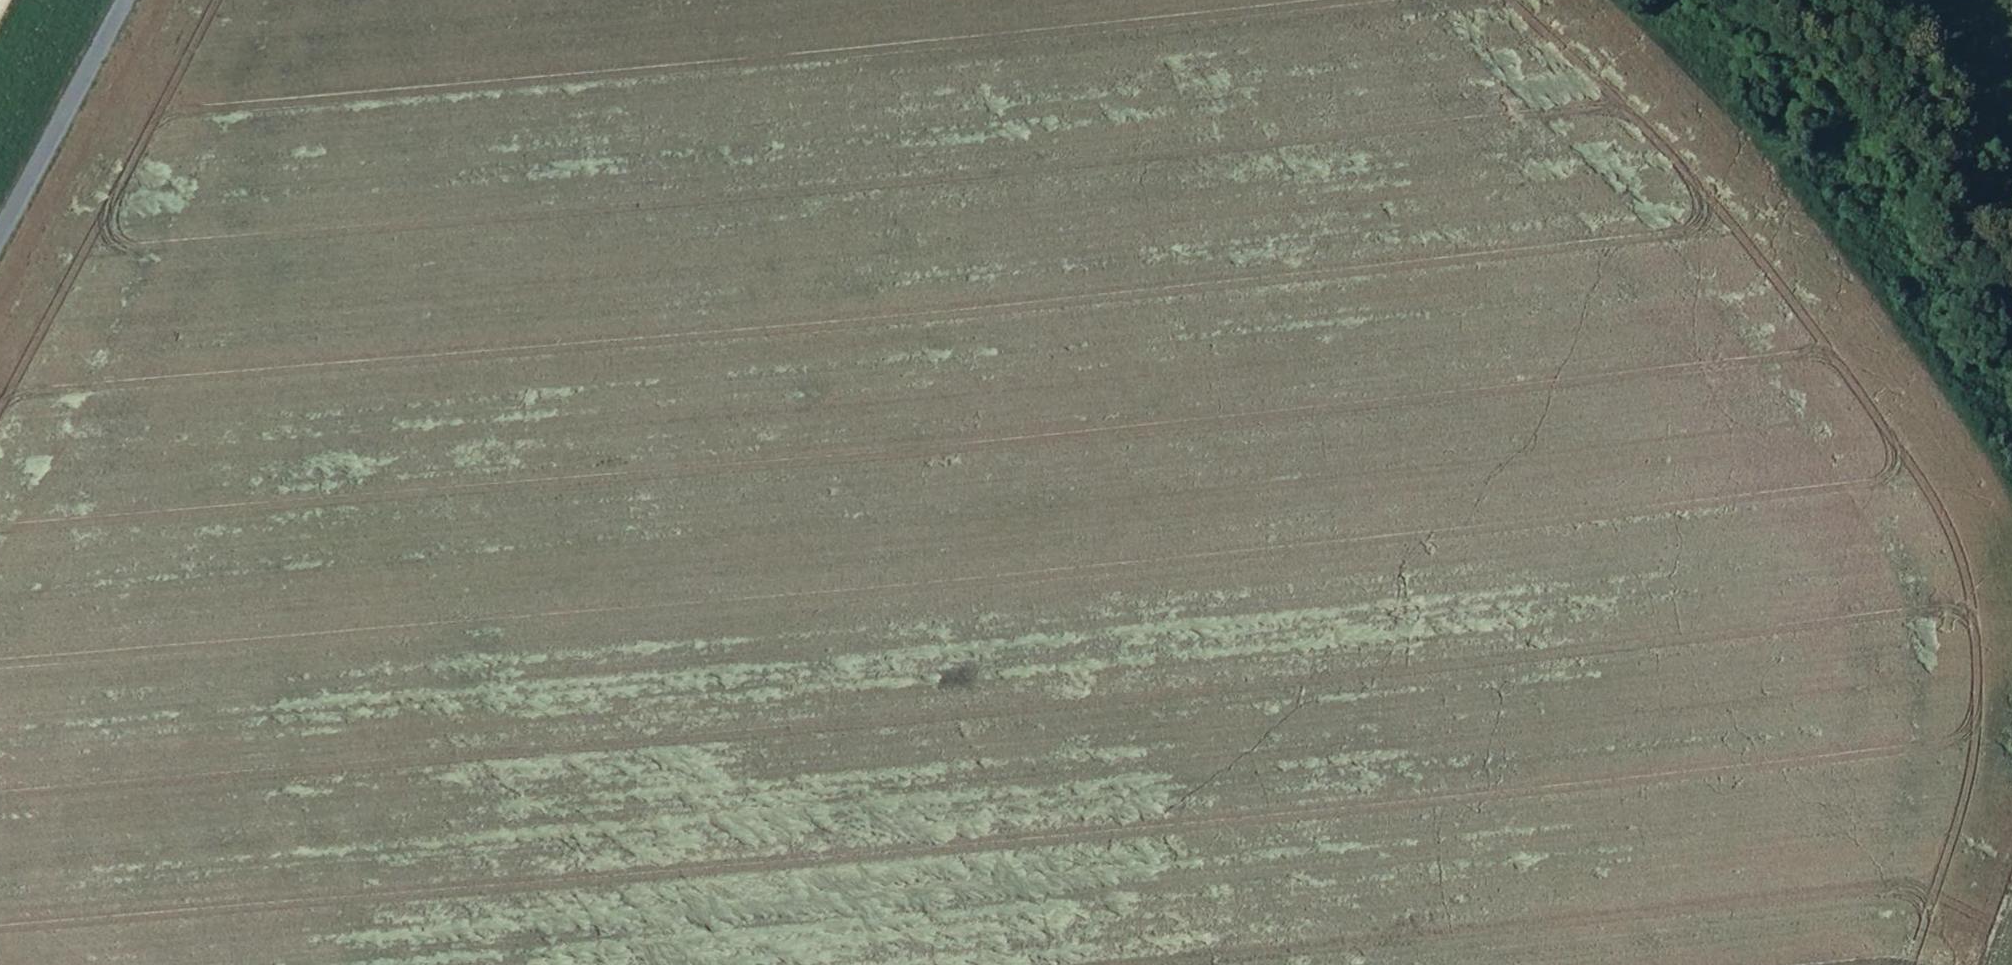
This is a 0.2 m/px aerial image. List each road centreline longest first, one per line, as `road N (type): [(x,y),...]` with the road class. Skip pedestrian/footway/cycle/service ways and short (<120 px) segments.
road 1 (unclassified): [(111,0),(0,209)]

